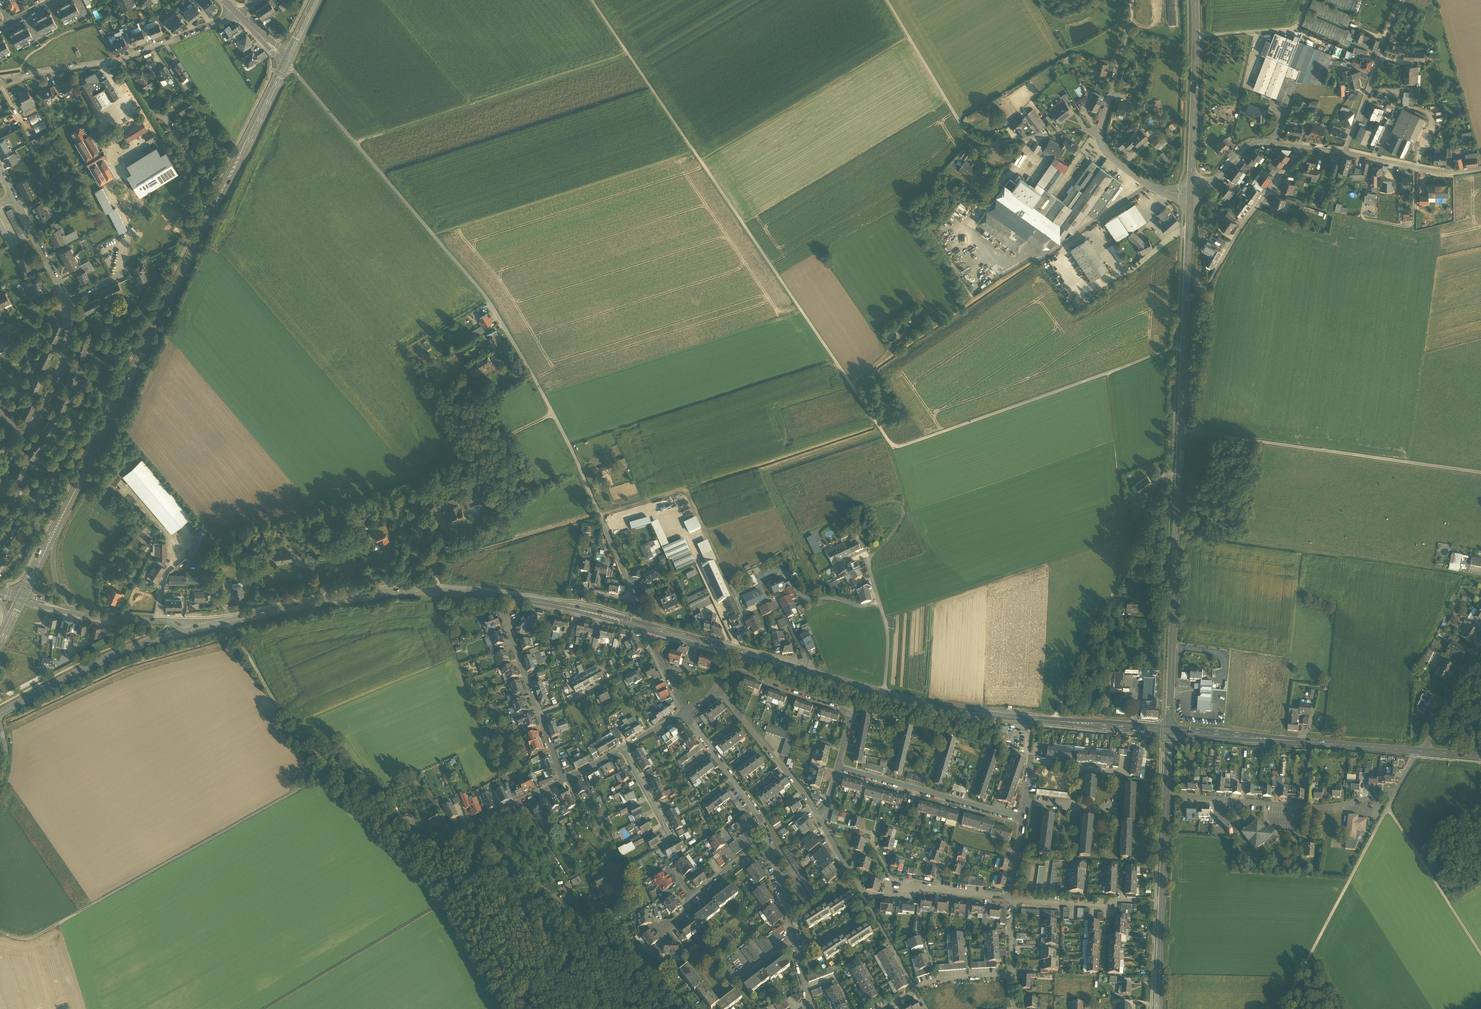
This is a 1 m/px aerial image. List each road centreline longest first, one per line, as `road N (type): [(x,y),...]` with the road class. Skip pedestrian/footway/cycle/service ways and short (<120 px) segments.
road 1 (track): [(592,0),(894,448),(1184,347)]
road 2 (unclassified): [(644,626),(569,444),(486,296),(287,61)]
road 3 (secondary): [(1169,730),(949,709),(644,626)]
road 4 (secondary): [(287,61),(57,527)]
road 5 (track): [(227,621),(202,562),(220,539),(376,491),(554,414)]
road 6 (secondary): [(644,626),(536,601),(430,591),(359,594),(209,624)]
road 7 (secondary): [(1169,730),(1186,298)]
road 8 (track): [(0,933),(26,941),(331,772)]
road 9 (track): [(227,621),(278,707),(356,800),(398,827),(438,837)]
road 10 (track): [(1480,473),(1181,430)]
road 11 (track): [(356,141),(629,55)]
road 12 (track): [(1055,721),(1165,479),(1179,476)]
road 13 (residential): [(1166,796),(1346,804),(1398,788),(1421,751)]
road 14 (track): [(1126,534),(883,619)]
road 15 (secondary): [(1421,751),(1169,730)]
road 16 (residential): [(0,83),(118,61),(238,13)]
road 17 (track): [(1398,788),(1281,1008)]
road 18 (secondary): [(209,624),(117,654),(0,713)]
road 19 (track): [(264,1008),(459,893)]
road 20 (secondary): [(1158,1008),(1166,796)]
road 21 (residential): [(839,767),(854,711),(740,671),(716,692)]
road 22 (residential): [(1304,147),(1238,232),(1210,284),(1186,298)]
road 23 (track): [(1129,560),(1107,373)]
road 24 (track): [(1480,578),(1303,550)]
road 25 (track): [(1388,808),(1480,955)]
road 26 (track): [(1416,168),(1414,228),(1309,205)]
road 27 (residential): [(716,692),(821,822)]
road 28 (residential): [(1345,153),(1403,0)]
road 29 (secondary): [(1191,191),(1196,35)]
road 30 (track): [(966,132),(887,0)]
road 31 (residential): [(685,712),(769,835)]
road 32 (residential): [(26,436),(55,384),(68,338),(67,300)]
road 33 (residential): [(564,780),(438,837)]
road 34 (residential): [(1480,170),(1452,175),(1345,153)]
road 35 (residential): [(1099,132),(1132,0)]
road 36 (residential): [(1099,132),(996,144),(966,132)]
road 37 (residential): [(882,1008),(939,982),(1012,976)]
road 38 (secondary): [(209,624),(76,611)]
road 39 (track): [(845,519),(892,501),(905,512),(867,560)]
road 40 (residential): [(1304,147),(1245,148),(1191,191)]

